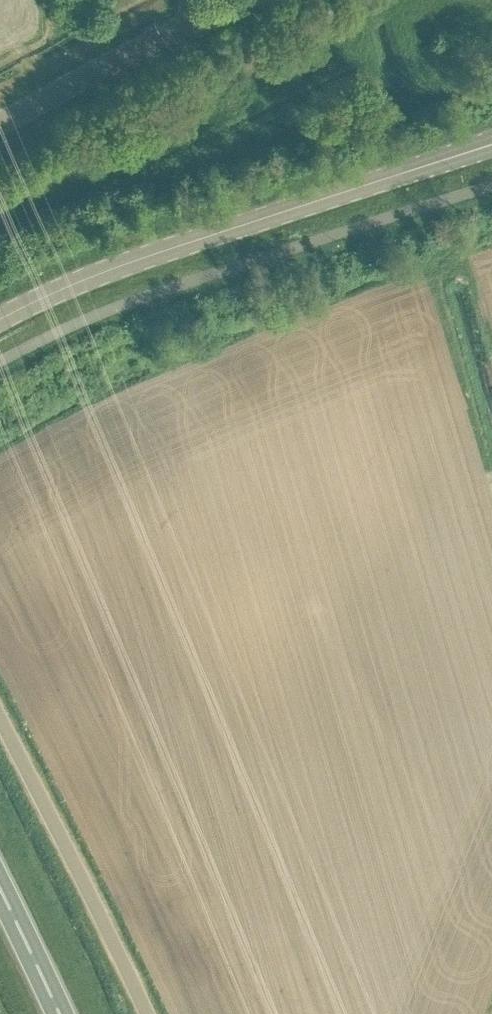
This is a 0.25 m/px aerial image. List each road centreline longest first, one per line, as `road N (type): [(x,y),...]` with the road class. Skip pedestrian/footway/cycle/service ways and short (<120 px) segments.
road 1 (secondary): [(0,309),(61,279),(491,144)]
road 2 (unclassified): [(153,1013),(0,712)]
road 3 (residential): [(0,117),(220,0)]
road 4 (trunk): [(60,1013),(0,885)]

